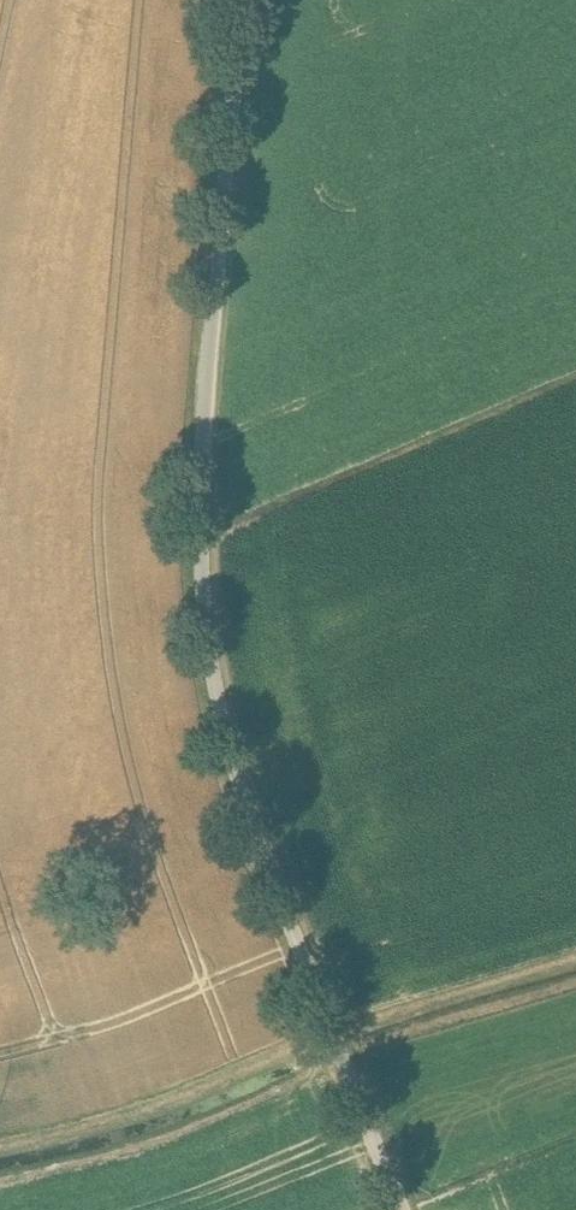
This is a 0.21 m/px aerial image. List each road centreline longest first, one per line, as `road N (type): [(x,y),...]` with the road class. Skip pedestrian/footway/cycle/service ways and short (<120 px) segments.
road 1 (unclassified): [(396,1209),(213,689),(202,517),(248,0)]
road 2 (track): [(458,1209),(575,1163)]

